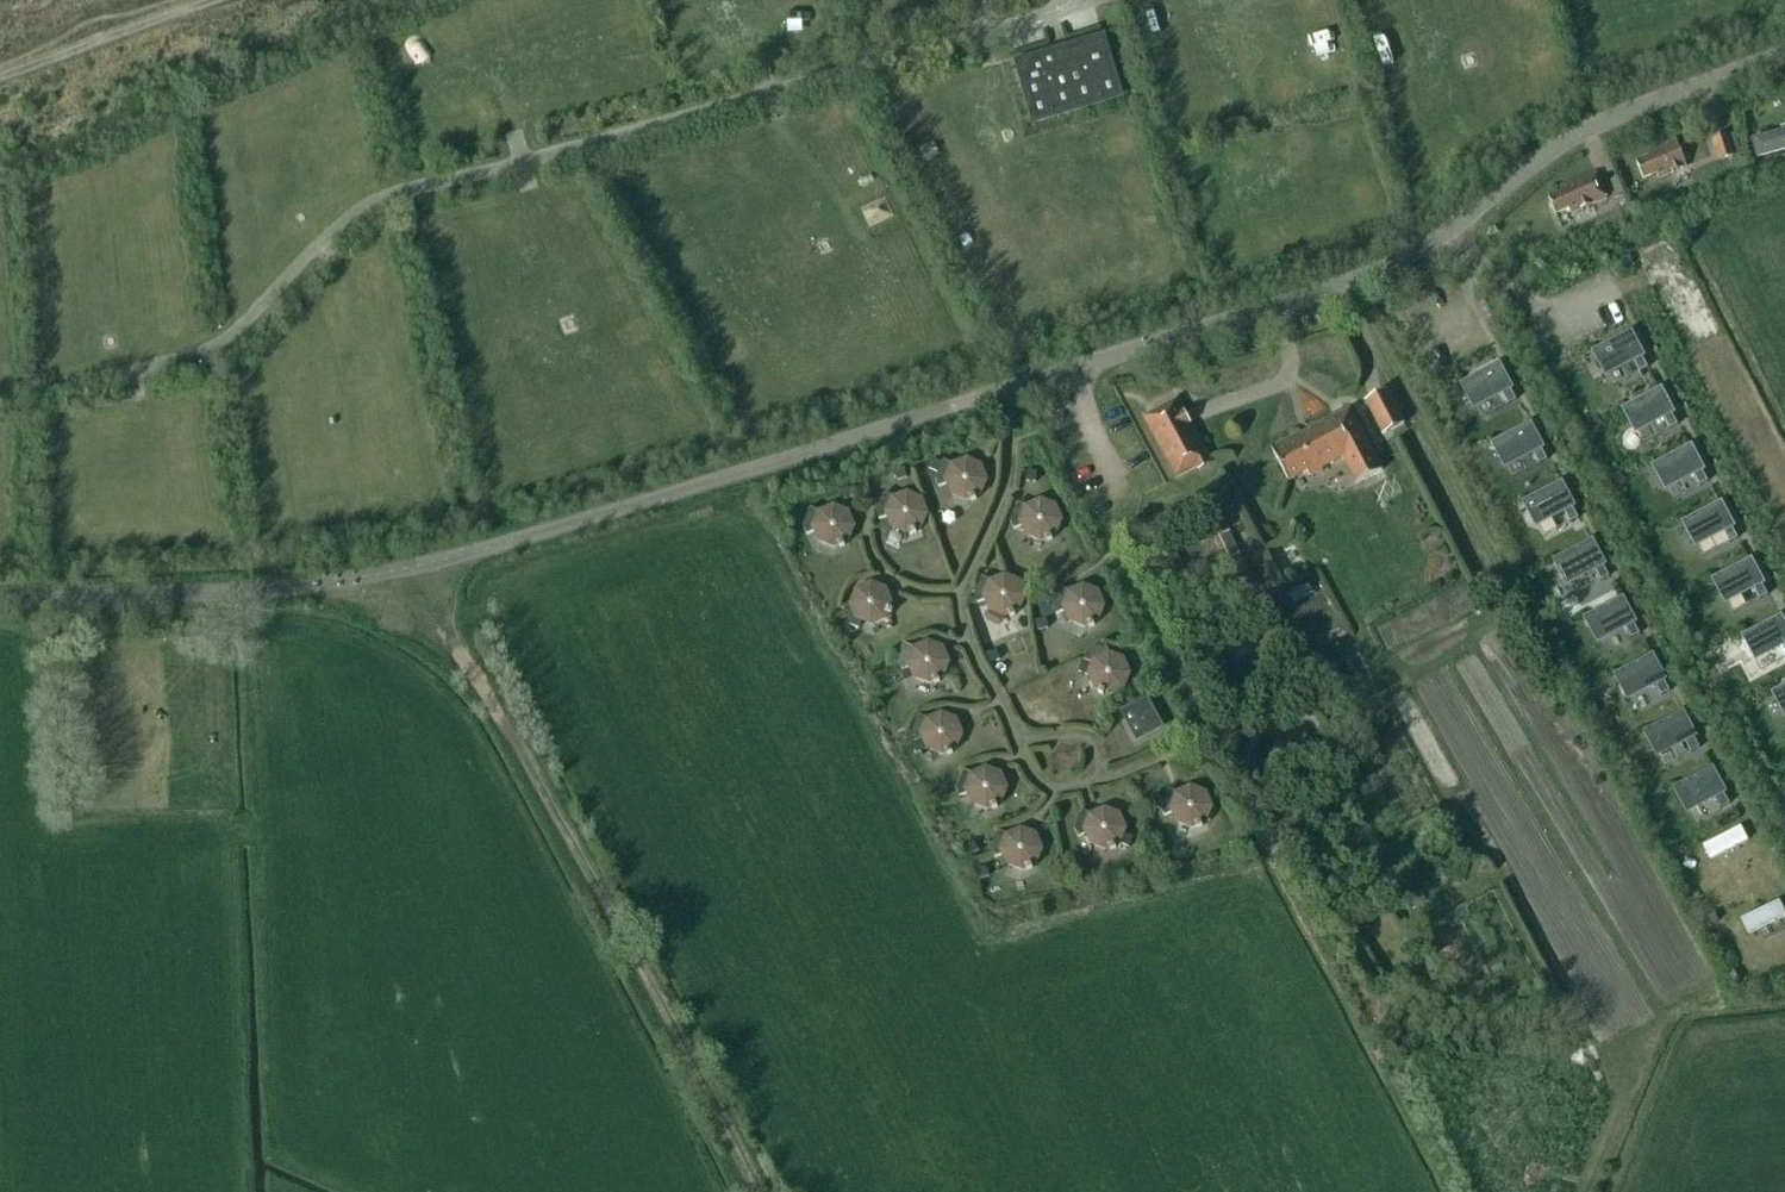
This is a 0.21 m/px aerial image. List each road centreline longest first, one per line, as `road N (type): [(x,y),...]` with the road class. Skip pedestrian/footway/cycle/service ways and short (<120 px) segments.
road 1 (unclassified): [(0,602),(333,583),(524,538),(1358,279),(1457,224),(1570,139),(1784,53)]
road 2 (track): [(751,1191),(532,770),(410,567)]

